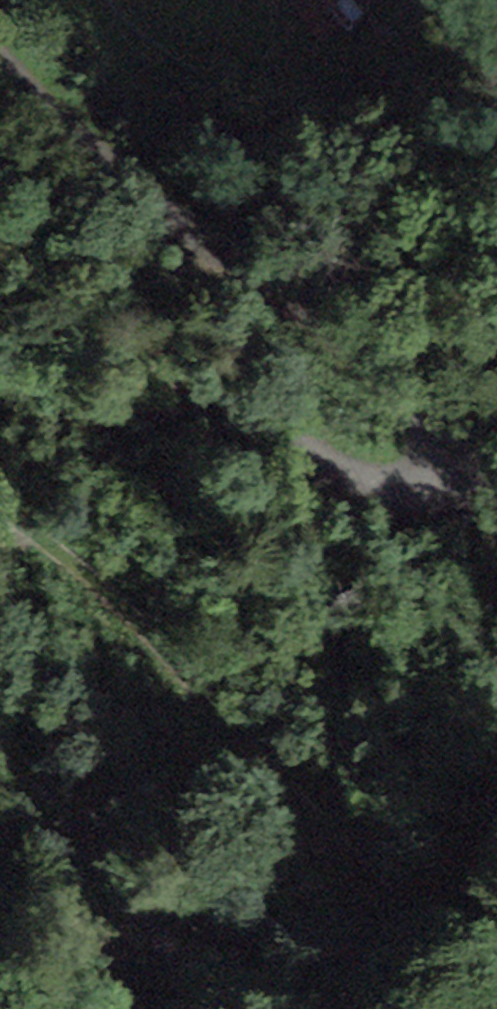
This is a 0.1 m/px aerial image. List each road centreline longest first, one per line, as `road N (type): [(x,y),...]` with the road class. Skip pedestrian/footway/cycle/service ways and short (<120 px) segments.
road 1 (track): [(0,505),(57,547),(487,1008)]
road 2 (motorway): [(0,188),(496,224)]
road 3 (track): [(458,453),(431,483),(387,489),(328,466),(280,423),(208,398),(68,403),(0,396)]
road 4 (motorway): [(496,28),(98,0)]
road 5 (track): [(0,748),(89,809),(179,962),(282,1008)]

